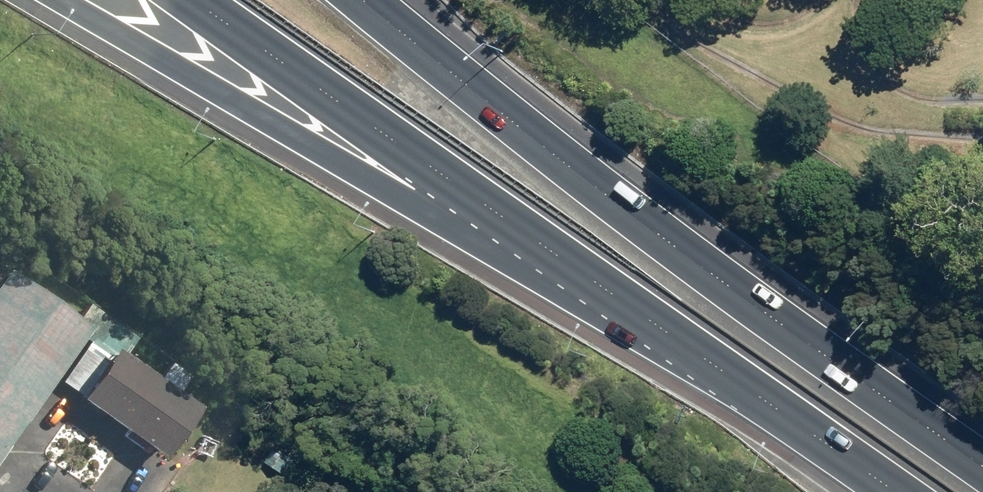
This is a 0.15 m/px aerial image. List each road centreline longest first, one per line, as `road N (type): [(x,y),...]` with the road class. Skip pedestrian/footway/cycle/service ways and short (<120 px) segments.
road 1 (motorway): [(789,401),(59,0)]
road 2 (motorway): [(375,0),(655,217),(982,448)]
road 3 (motorway): [(789,401),(203,0)]
road 4 (motorway): [(920,491),(789,401)]

